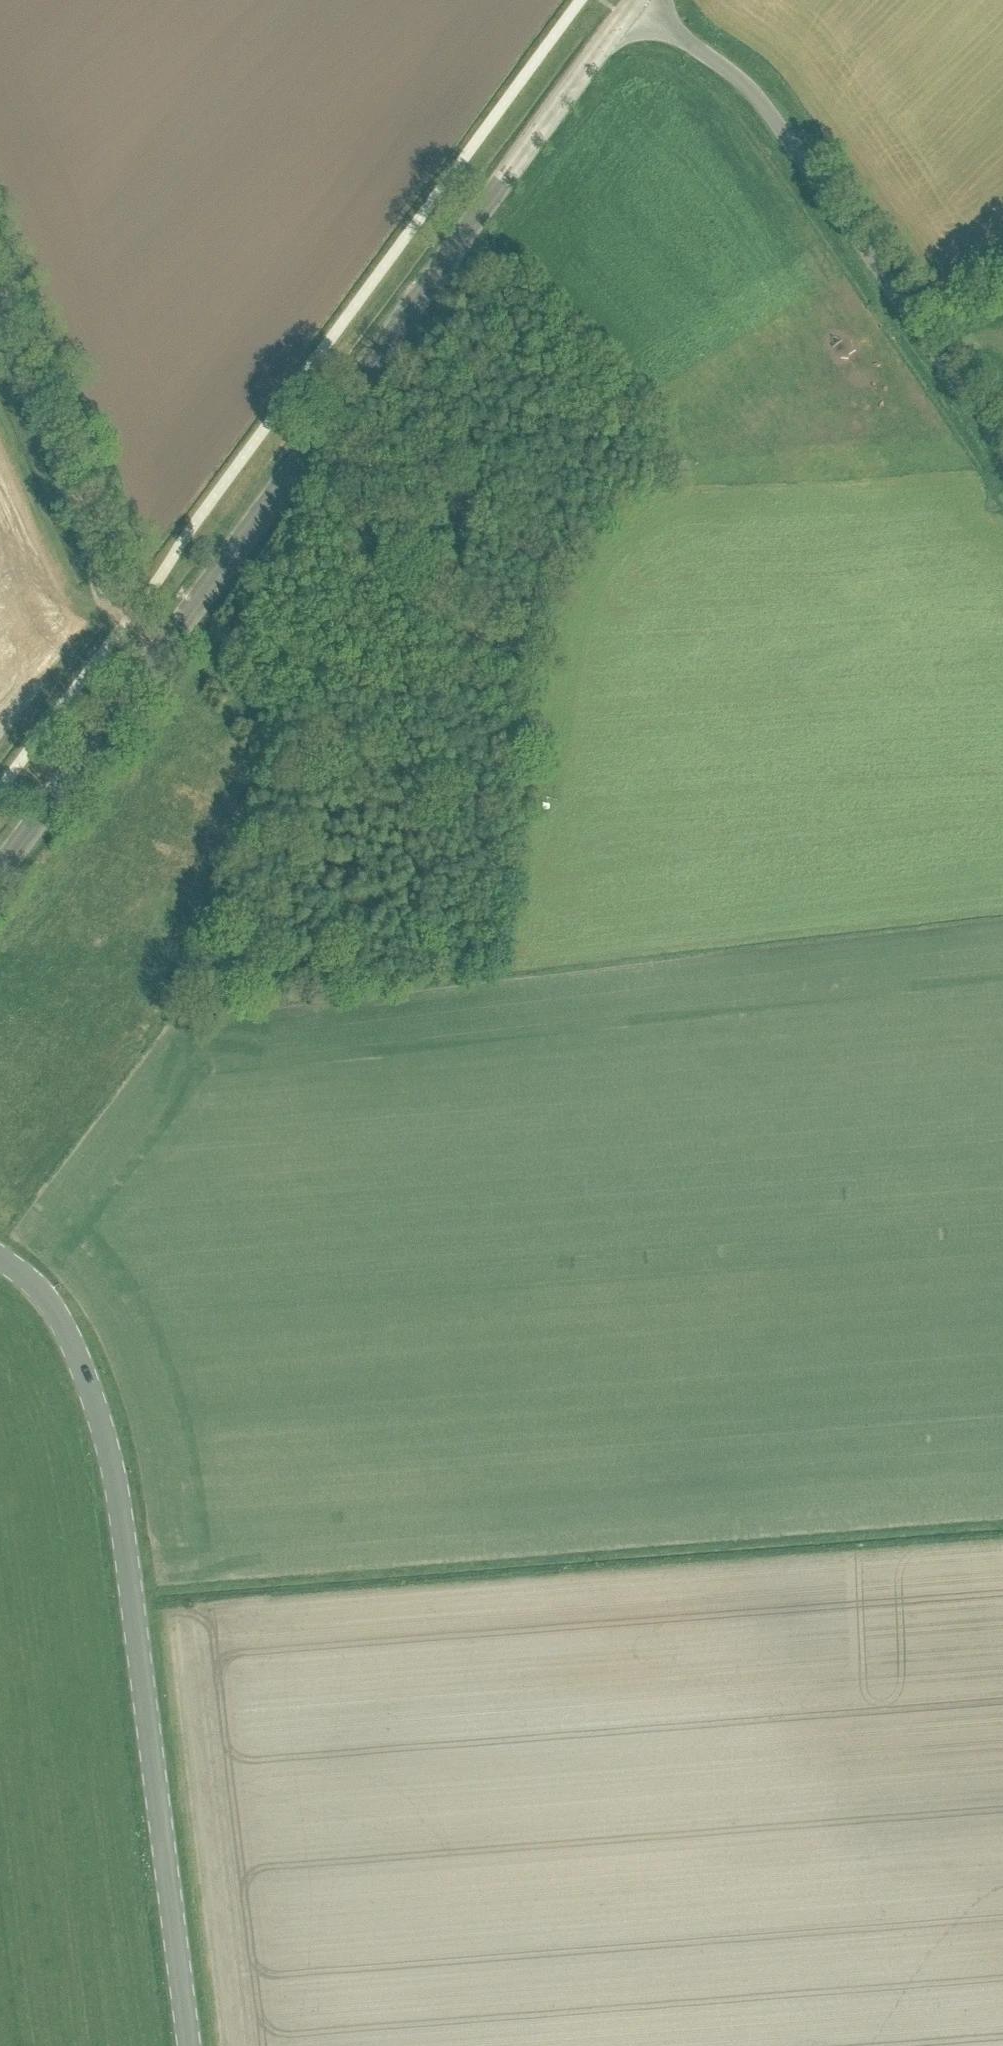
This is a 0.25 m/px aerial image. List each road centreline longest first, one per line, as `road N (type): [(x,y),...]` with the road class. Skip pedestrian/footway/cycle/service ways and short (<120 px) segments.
road 1 (primary): [(0,866),(628,8)]
road 2 (primary): [(187,2045),(114,1491),(70,1340),(47,1297),(0,1257)]
road 3 (unclassified): [(1002,450),(756,96),(711,57),(628,8)]
road 4 (track): [(130,618),(0,313)]

